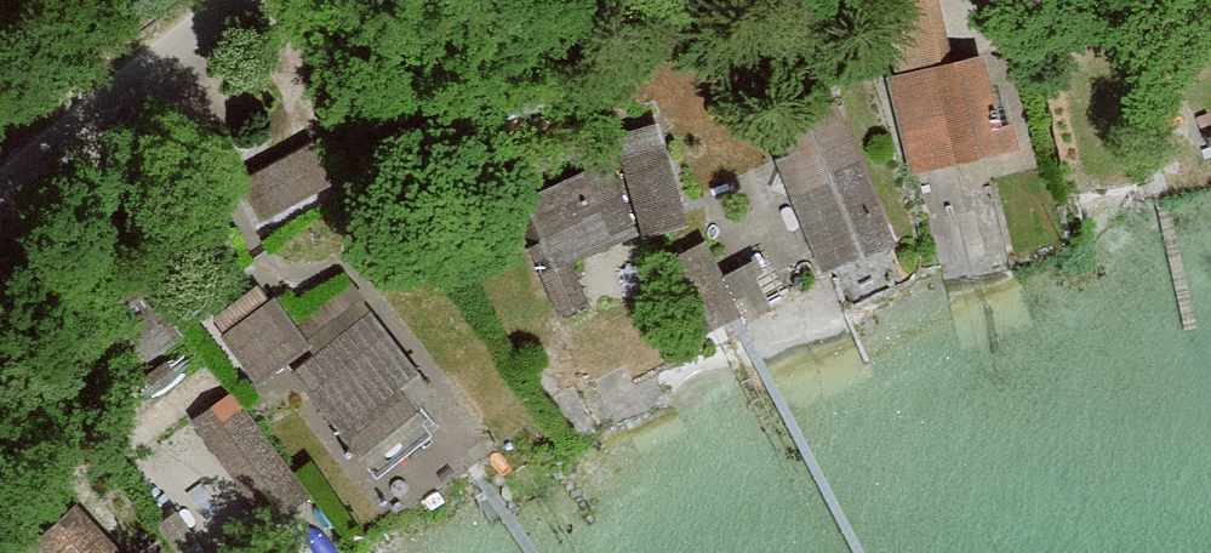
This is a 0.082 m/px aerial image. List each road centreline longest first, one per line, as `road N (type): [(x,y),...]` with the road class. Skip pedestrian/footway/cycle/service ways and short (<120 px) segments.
road 1 (residential): [(0,189),(238,0)]

